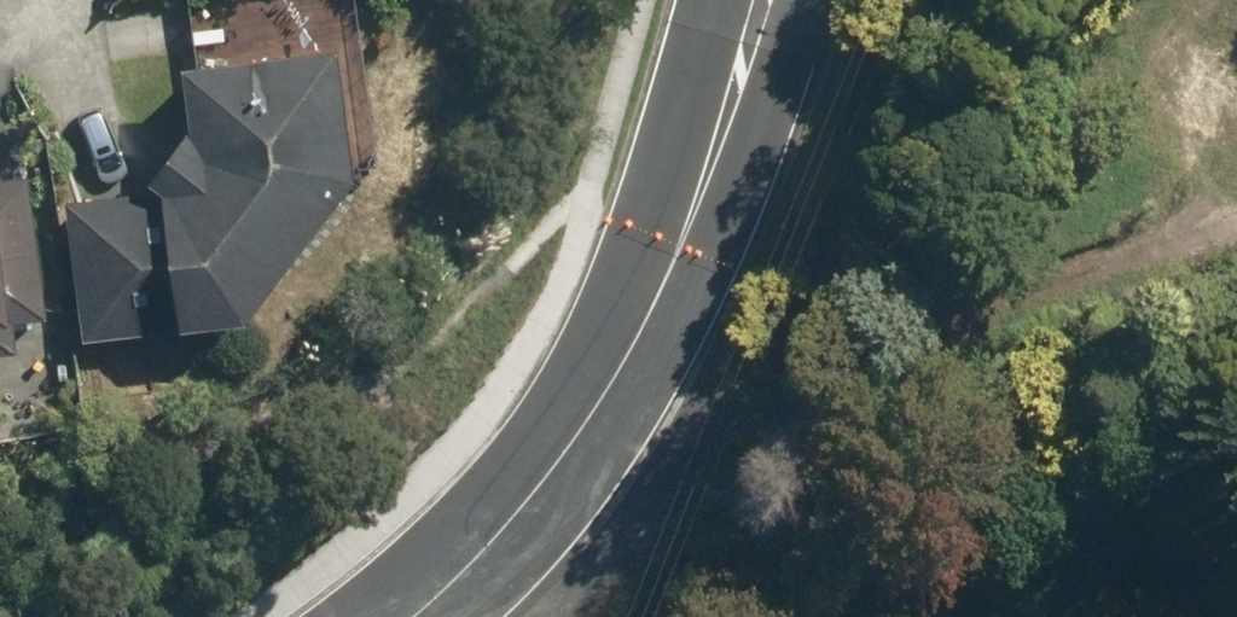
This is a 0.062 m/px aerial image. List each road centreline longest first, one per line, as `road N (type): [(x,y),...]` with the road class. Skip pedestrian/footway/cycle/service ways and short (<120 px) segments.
road 1 (tertiary): [(759,0),(679,246),(605,395),(532,494),(410,616)]
road 2 (track): [(605,395),(695,372),(1190,200)]
road 3 (track): [(591,616),(599,579),(532,494)]

